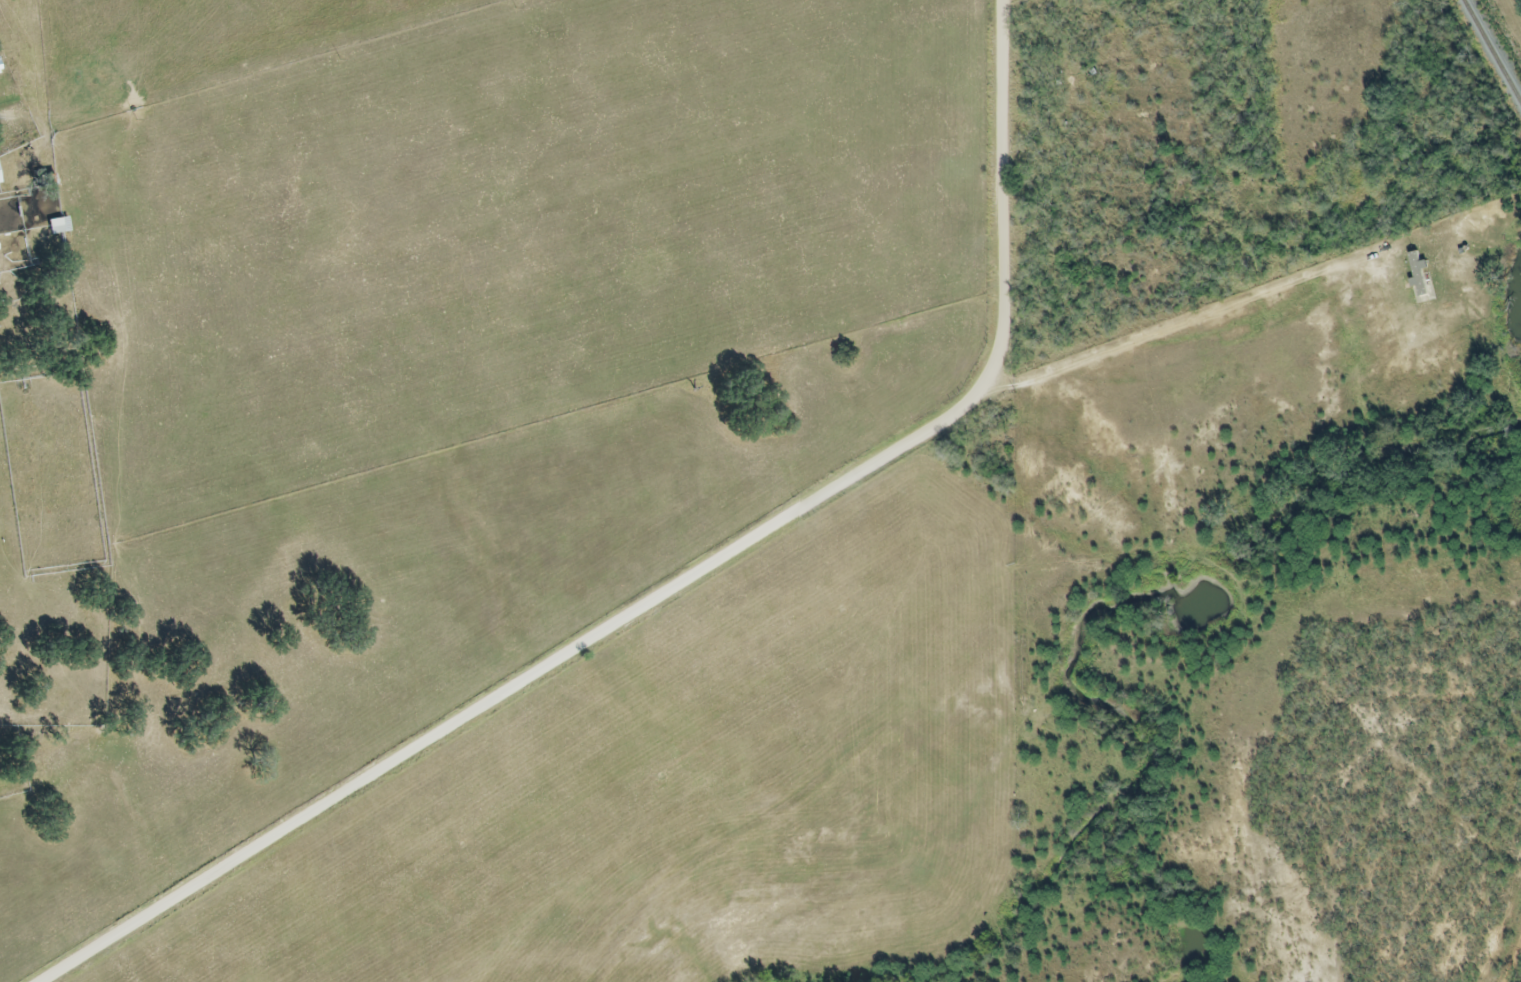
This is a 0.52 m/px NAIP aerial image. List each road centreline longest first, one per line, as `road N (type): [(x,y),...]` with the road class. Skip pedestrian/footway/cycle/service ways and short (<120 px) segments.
road 1 (residential): [(45,981),(988,391),(1002,349),(998,0)]

